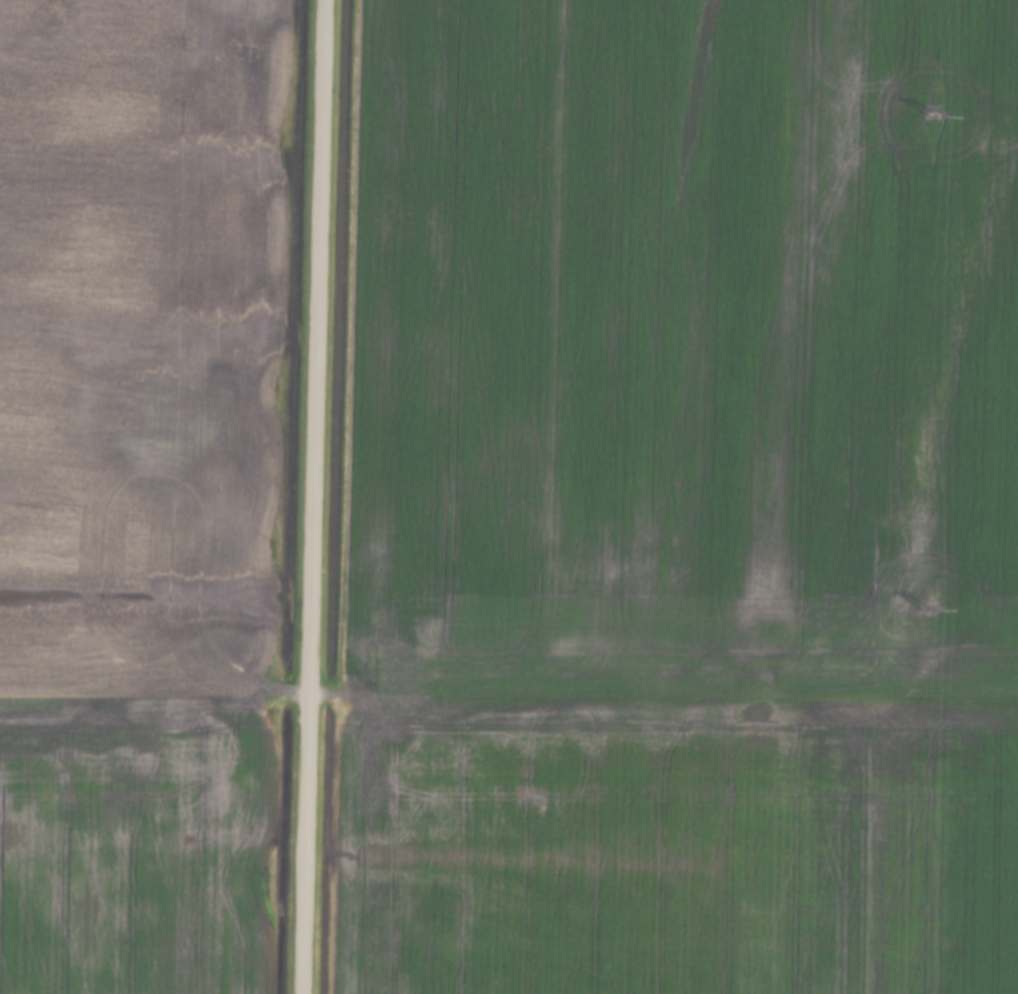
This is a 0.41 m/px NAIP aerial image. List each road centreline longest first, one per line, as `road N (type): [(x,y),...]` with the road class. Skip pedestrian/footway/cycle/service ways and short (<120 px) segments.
road 1 (residential): [(322,0),(299,993)]

